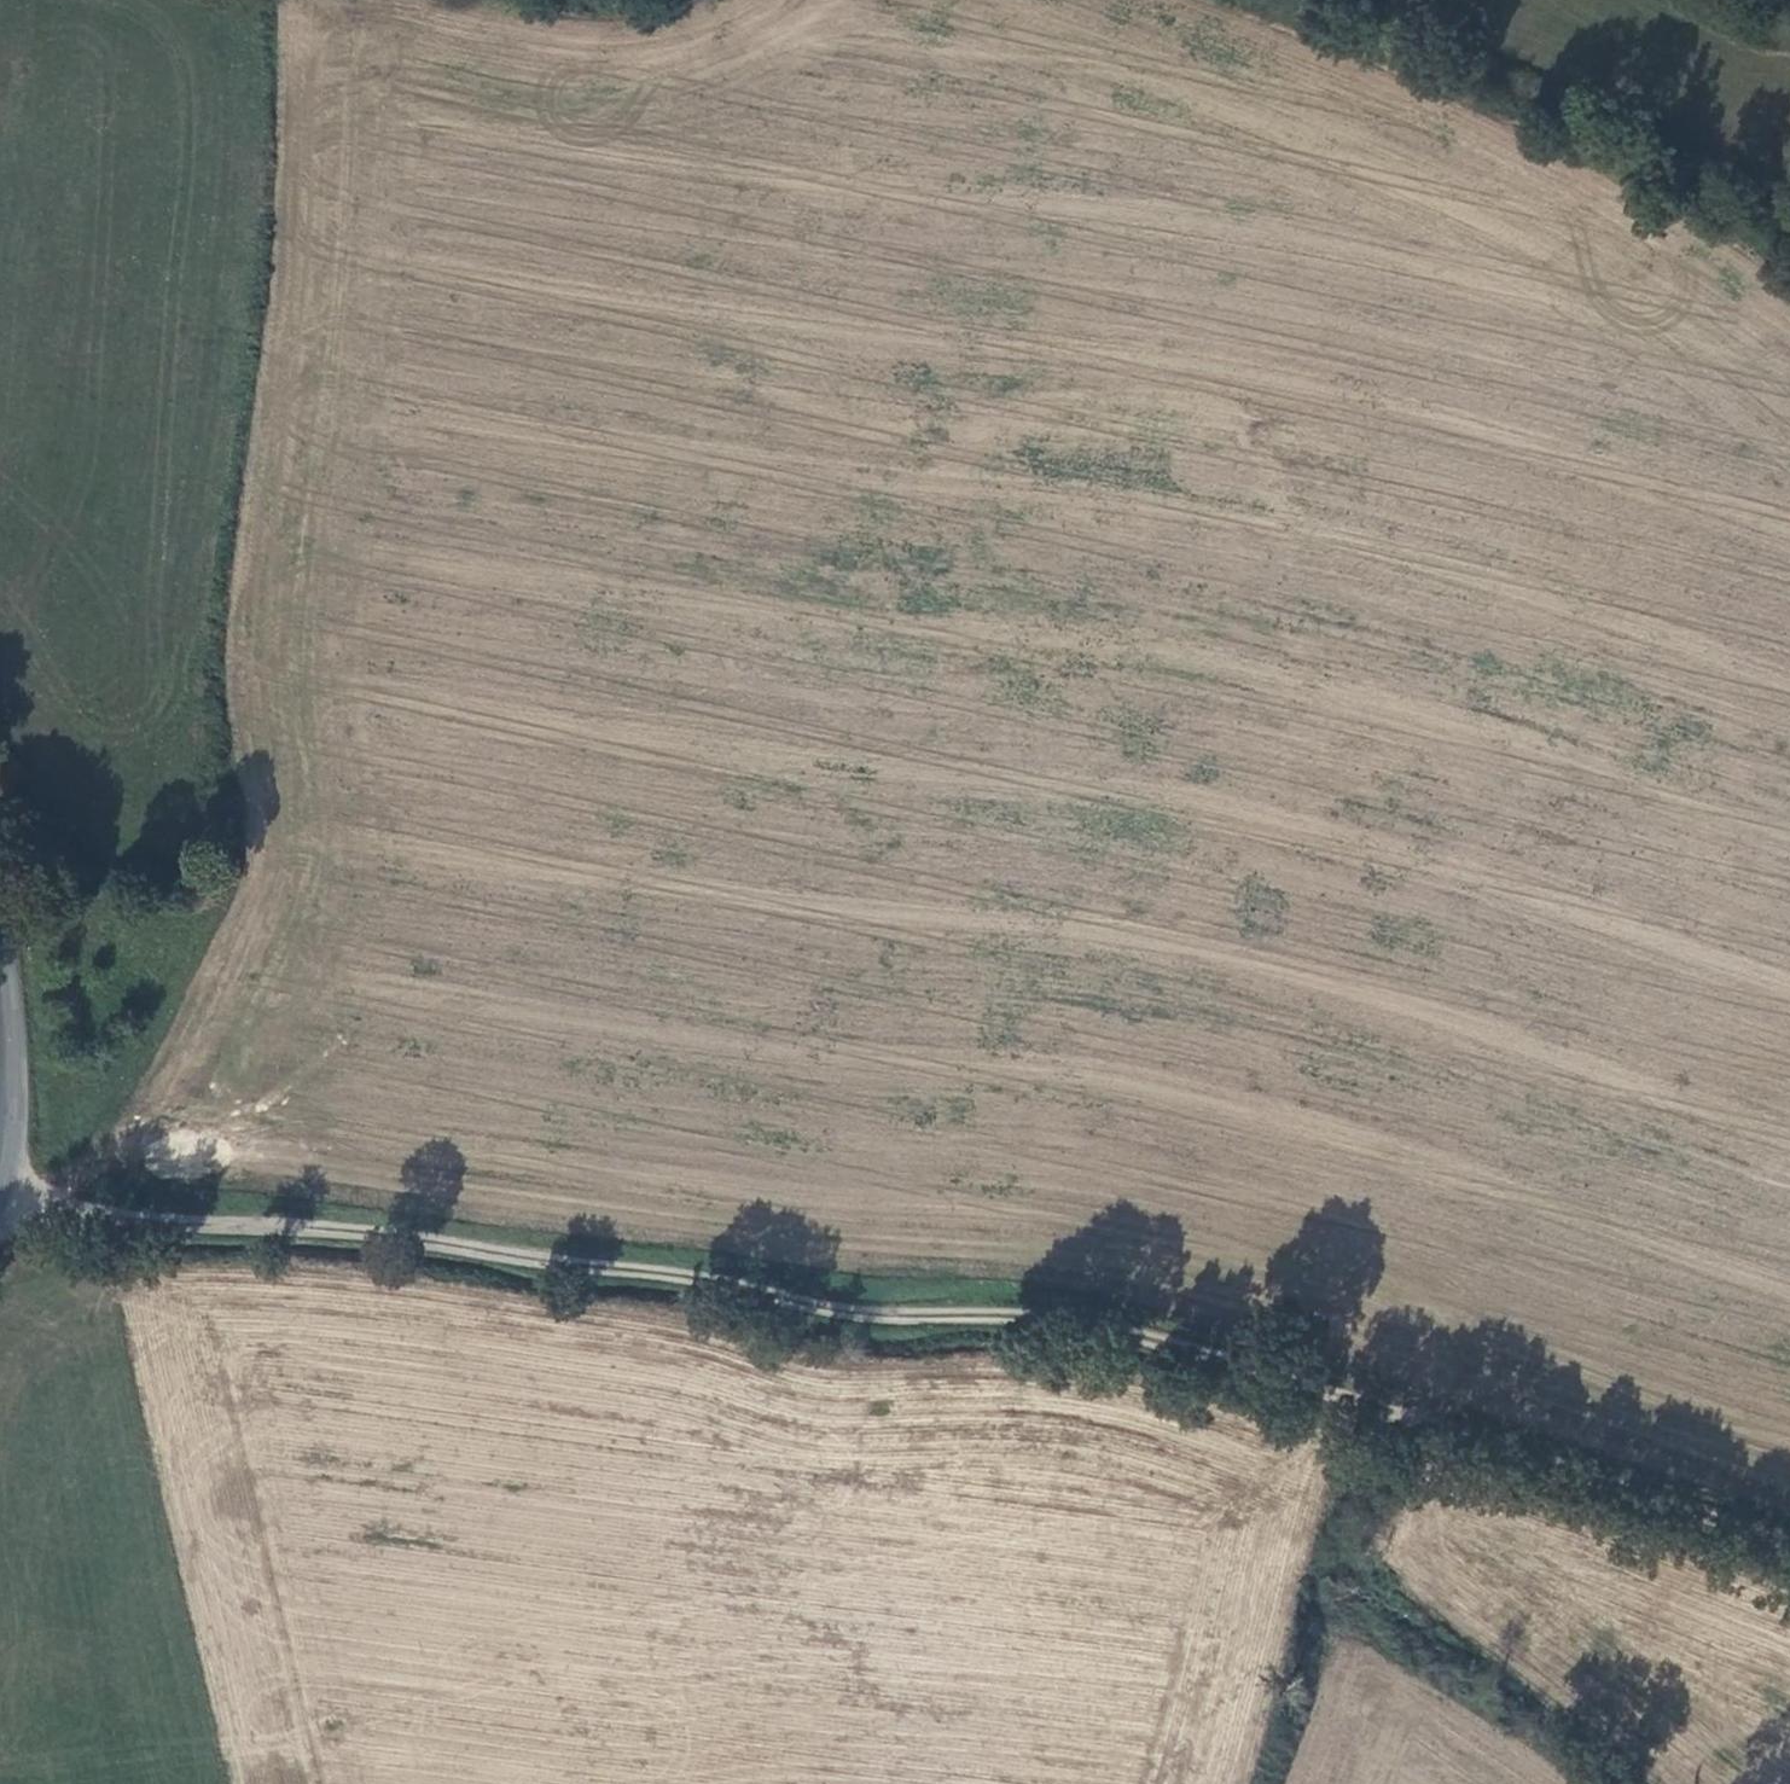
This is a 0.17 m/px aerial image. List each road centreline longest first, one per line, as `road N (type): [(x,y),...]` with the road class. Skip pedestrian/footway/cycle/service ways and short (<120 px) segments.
road 1 (track): [(0,1186),(107,1217),(369,1232),(686,1276),(860,1316),(1081,1326),(1358,1403),(1789,1539)]
road 2 (secondary): [(0,933),(13,1041),(12,1126),(0,1182)]

